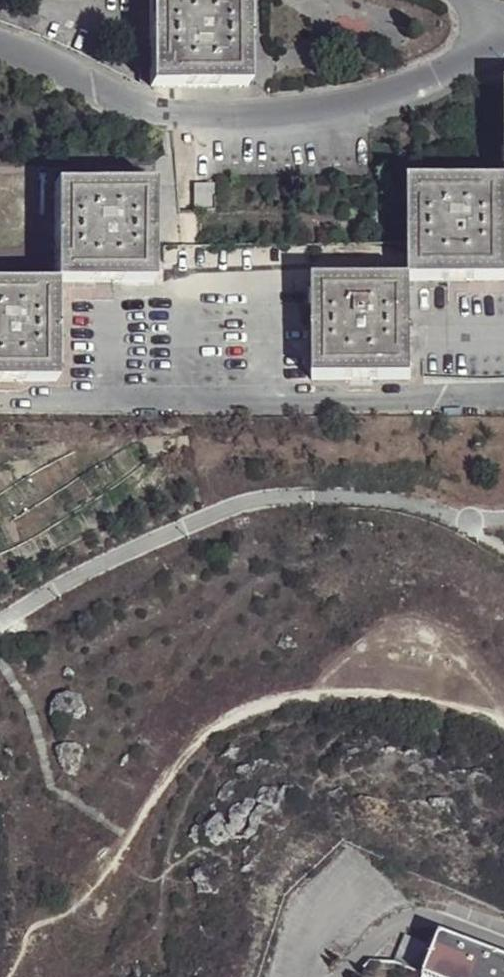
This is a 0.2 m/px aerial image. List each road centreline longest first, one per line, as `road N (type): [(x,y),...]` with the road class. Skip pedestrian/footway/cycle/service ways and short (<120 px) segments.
road 1 (unclassified): [(0,44),(170,114),(282,111),(400,91),(503,39)]
road 2 (unclassified): [(503,390),(0,397)]

